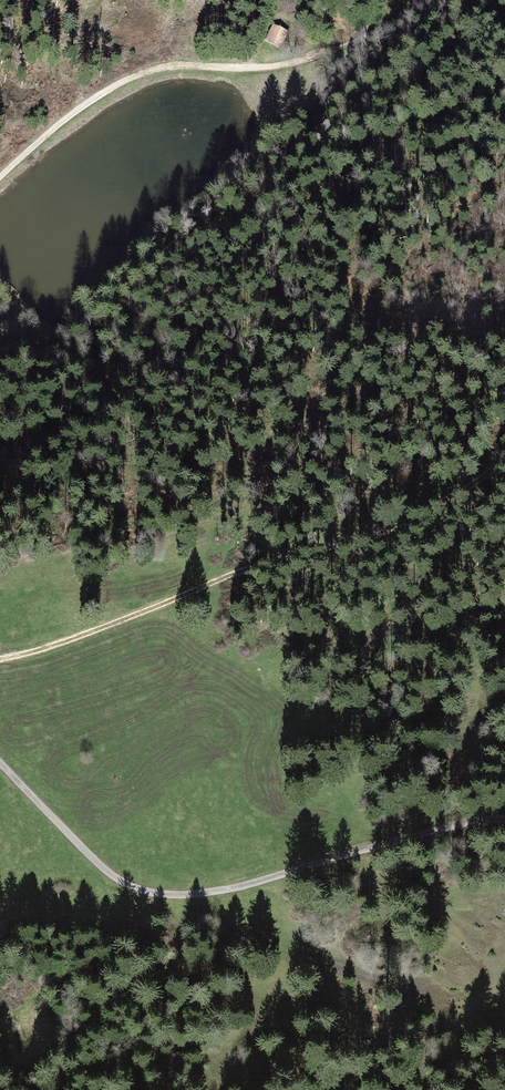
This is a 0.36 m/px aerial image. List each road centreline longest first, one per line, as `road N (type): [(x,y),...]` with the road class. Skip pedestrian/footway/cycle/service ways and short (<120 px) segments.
road 1 (track): [(0,763),(118,881),(153,893),(250,884),(440,828),(504,821)]
road 2 (track): [(0,659),(265,569),(504,463)]
road 3 (track): [(0,178),(79,108),(135,76),(173,66),(303,60),(348,46),(425,0)]

